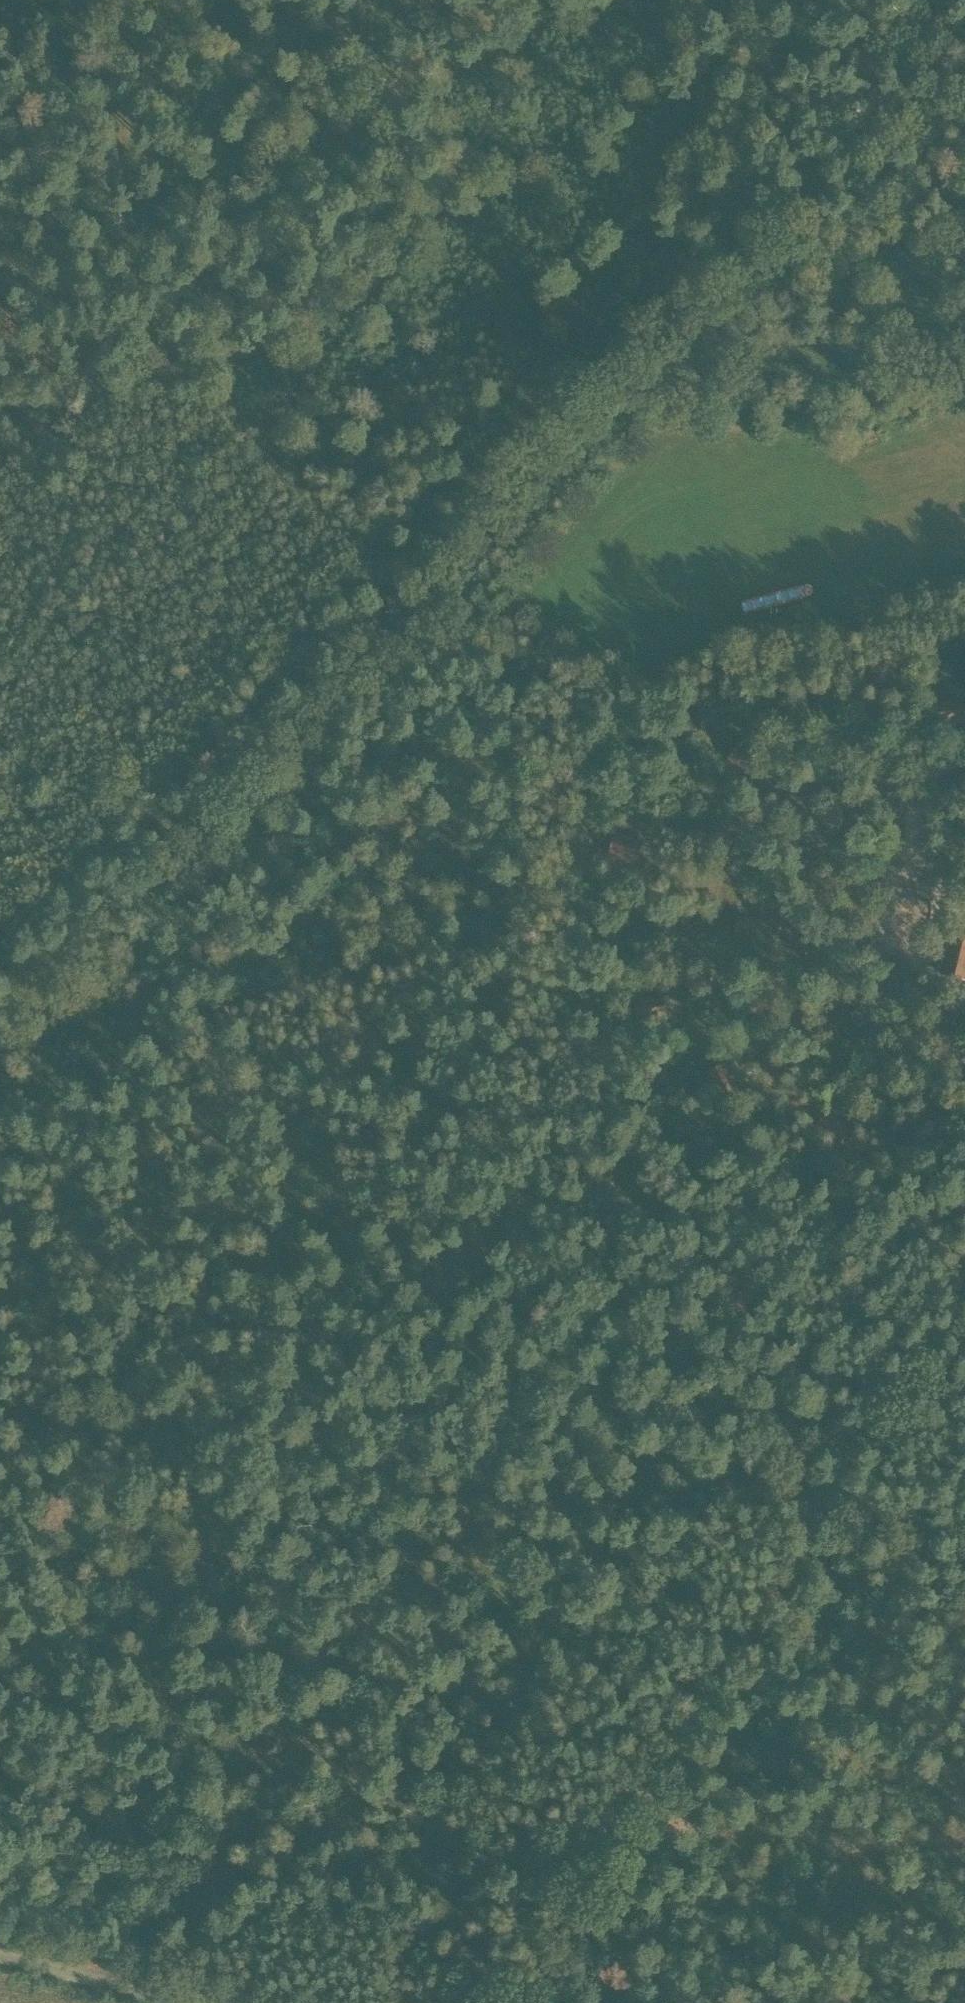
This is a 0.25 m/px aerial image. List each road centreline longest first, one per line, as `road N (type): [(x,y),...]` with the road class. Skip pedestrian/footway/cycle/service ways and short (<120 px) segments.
road 1 (track): [(833,1497),(443,1404),(316,1349),(166,1328),(107,1336),(0,1421)]
road 2 (track): [(902,1513),(775,2002)]
road 3 (track): [(964,807),(764,727),(534,678)]
road 4 (track): [(964,1291),(833,1497)]
road 5 (track): [(914,964),(900,936),(914,827),(929,792)]
road 6 (unclassified): [(0,1973),(128,2002)]

